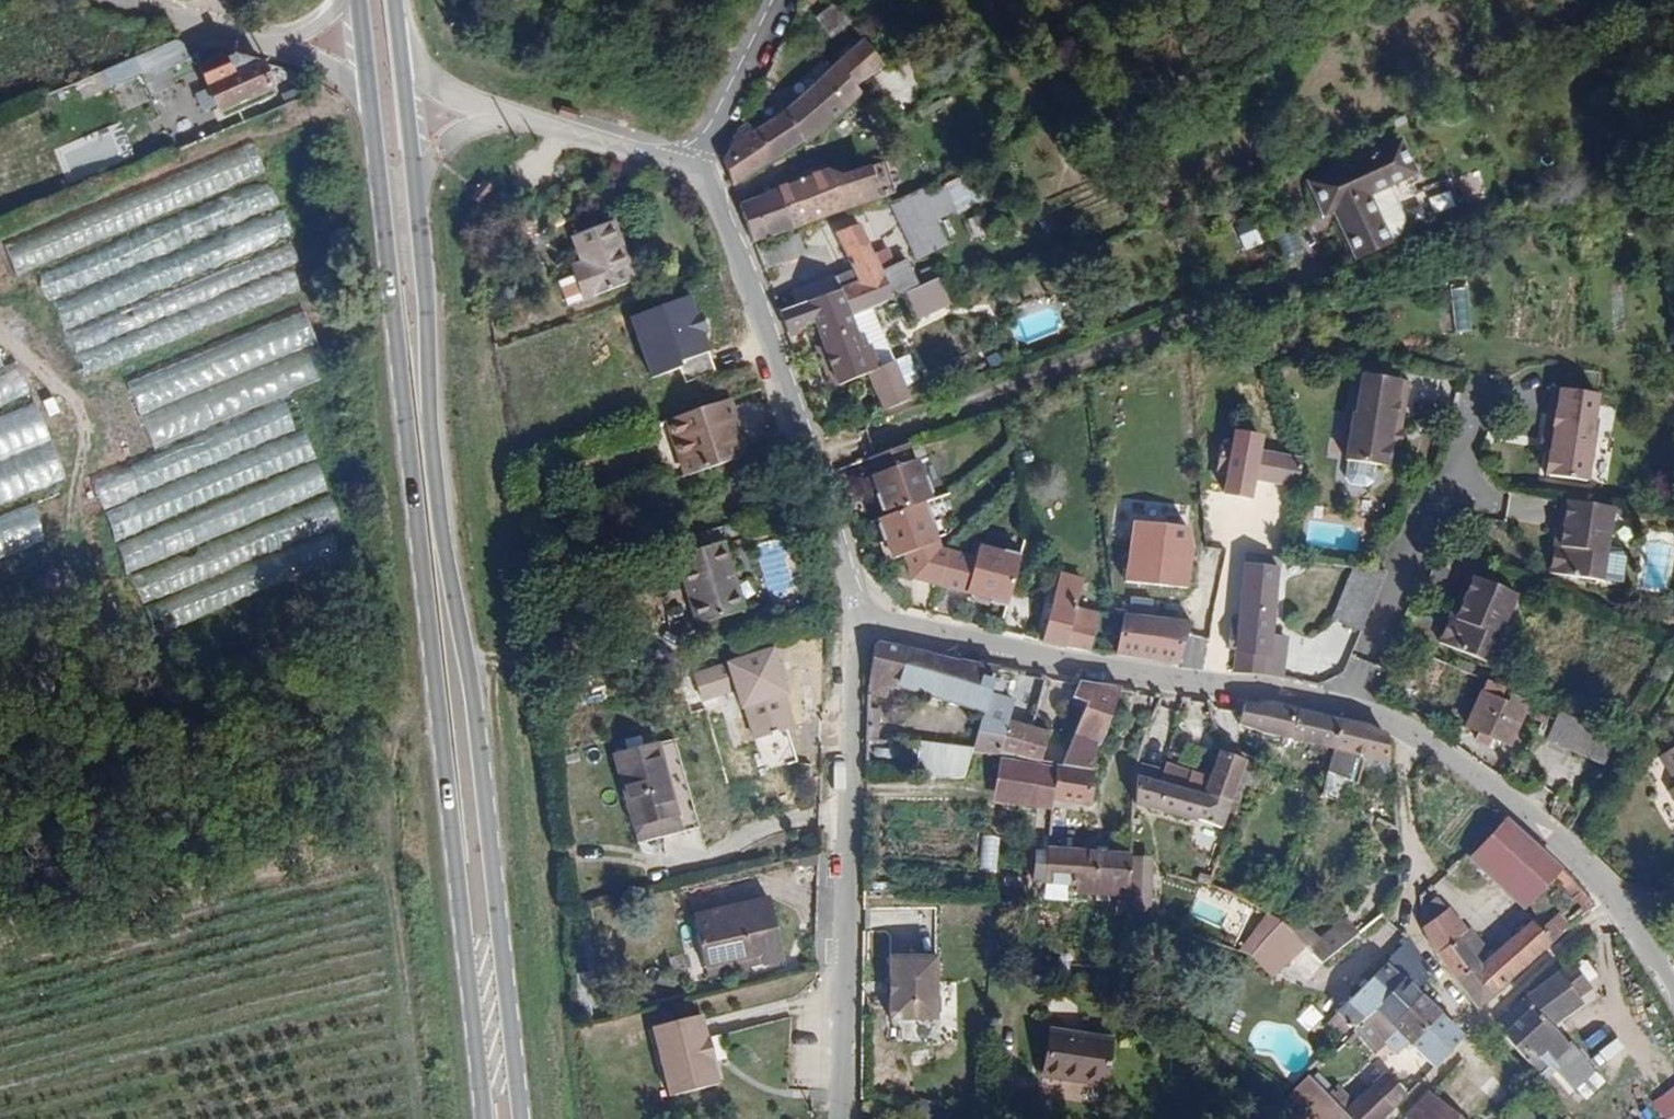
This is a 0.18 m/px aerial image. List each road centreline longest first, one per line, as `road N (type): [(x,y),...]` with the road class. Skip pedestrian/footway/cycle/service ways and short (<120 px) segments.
road 1 (primary): [(371,61),(487,1118)]
road 2 (primary): [(519,1118),(404,93)]
road 3 (residential): [(859,615),(842,1118)]
road 4 (residential): [(859,615),(1008,650),(1350,707)]
road 5 (residential): [(693,167),(859,615)]
road 6 (residential): [(1350,707),(1395,721),(1500,793),(1557,838),(1628,914)]
road 7 (residential): [(693,167),(467,99),(404,93)]
road 8 (residential): [(1350,707),(1452,447)]
road 9 (track): [(843,1106),(1005,1114),(1015,1100),(1020,1028)]
road 10 (residential): [(127,0),(371,61)]
road 11 (unclassified): [(693,167),(781,0)]
road 12 (track): [(0,315),(122,445)]

